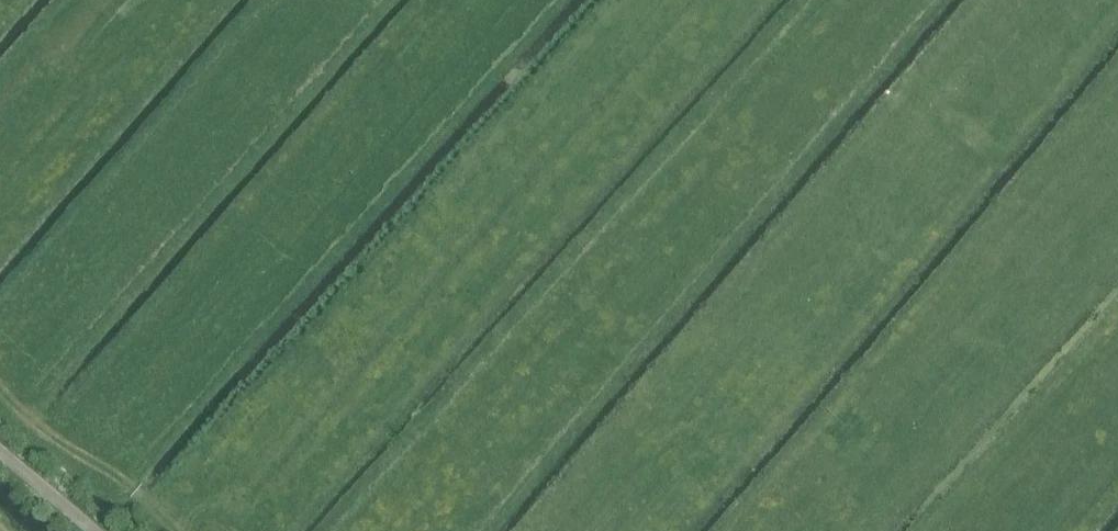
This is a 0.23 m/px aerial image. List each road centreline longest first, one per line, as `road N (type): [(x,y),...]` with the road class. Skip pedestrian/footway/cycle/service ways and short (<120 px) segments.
road 1 (residential): [(89,530),(0,451)]

